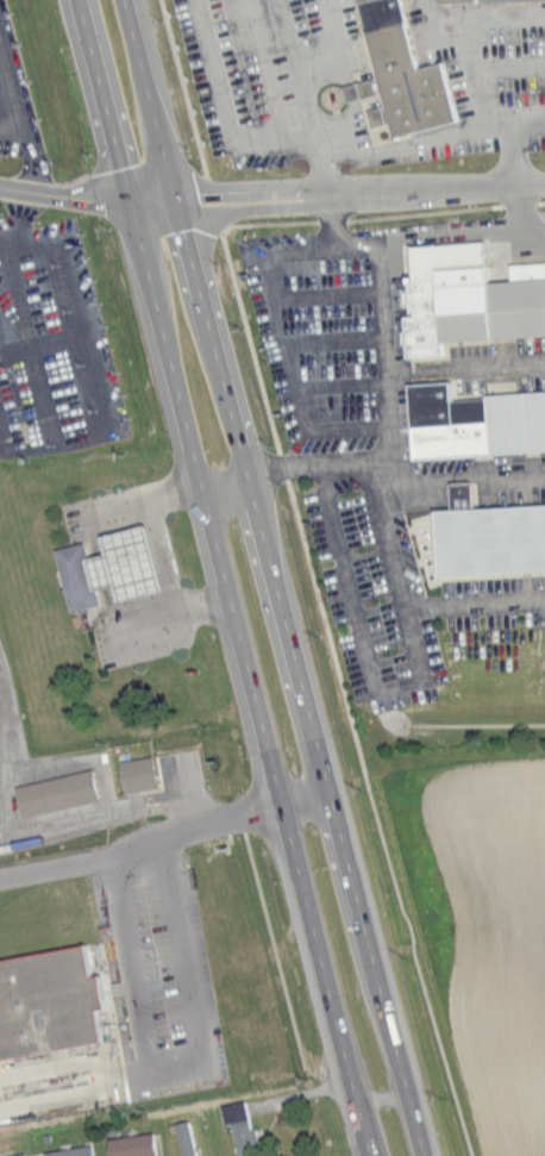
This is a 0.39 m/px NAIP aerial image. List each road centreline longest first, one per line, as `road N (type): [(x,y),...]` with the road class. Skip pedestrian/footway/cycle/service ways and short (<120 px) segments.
road 1 (primary): [(130,206),(371,1155)]
road 2 (primary): [(423,1155),(221,379)]
road 3 (residential): [(544,186),(176,207)]
road 4 (primary): [(176,207),(122,0)]
road 5 (primary): [(77,0),(130,206)]
road 6 (residential): [(0,188),(176,207)]

